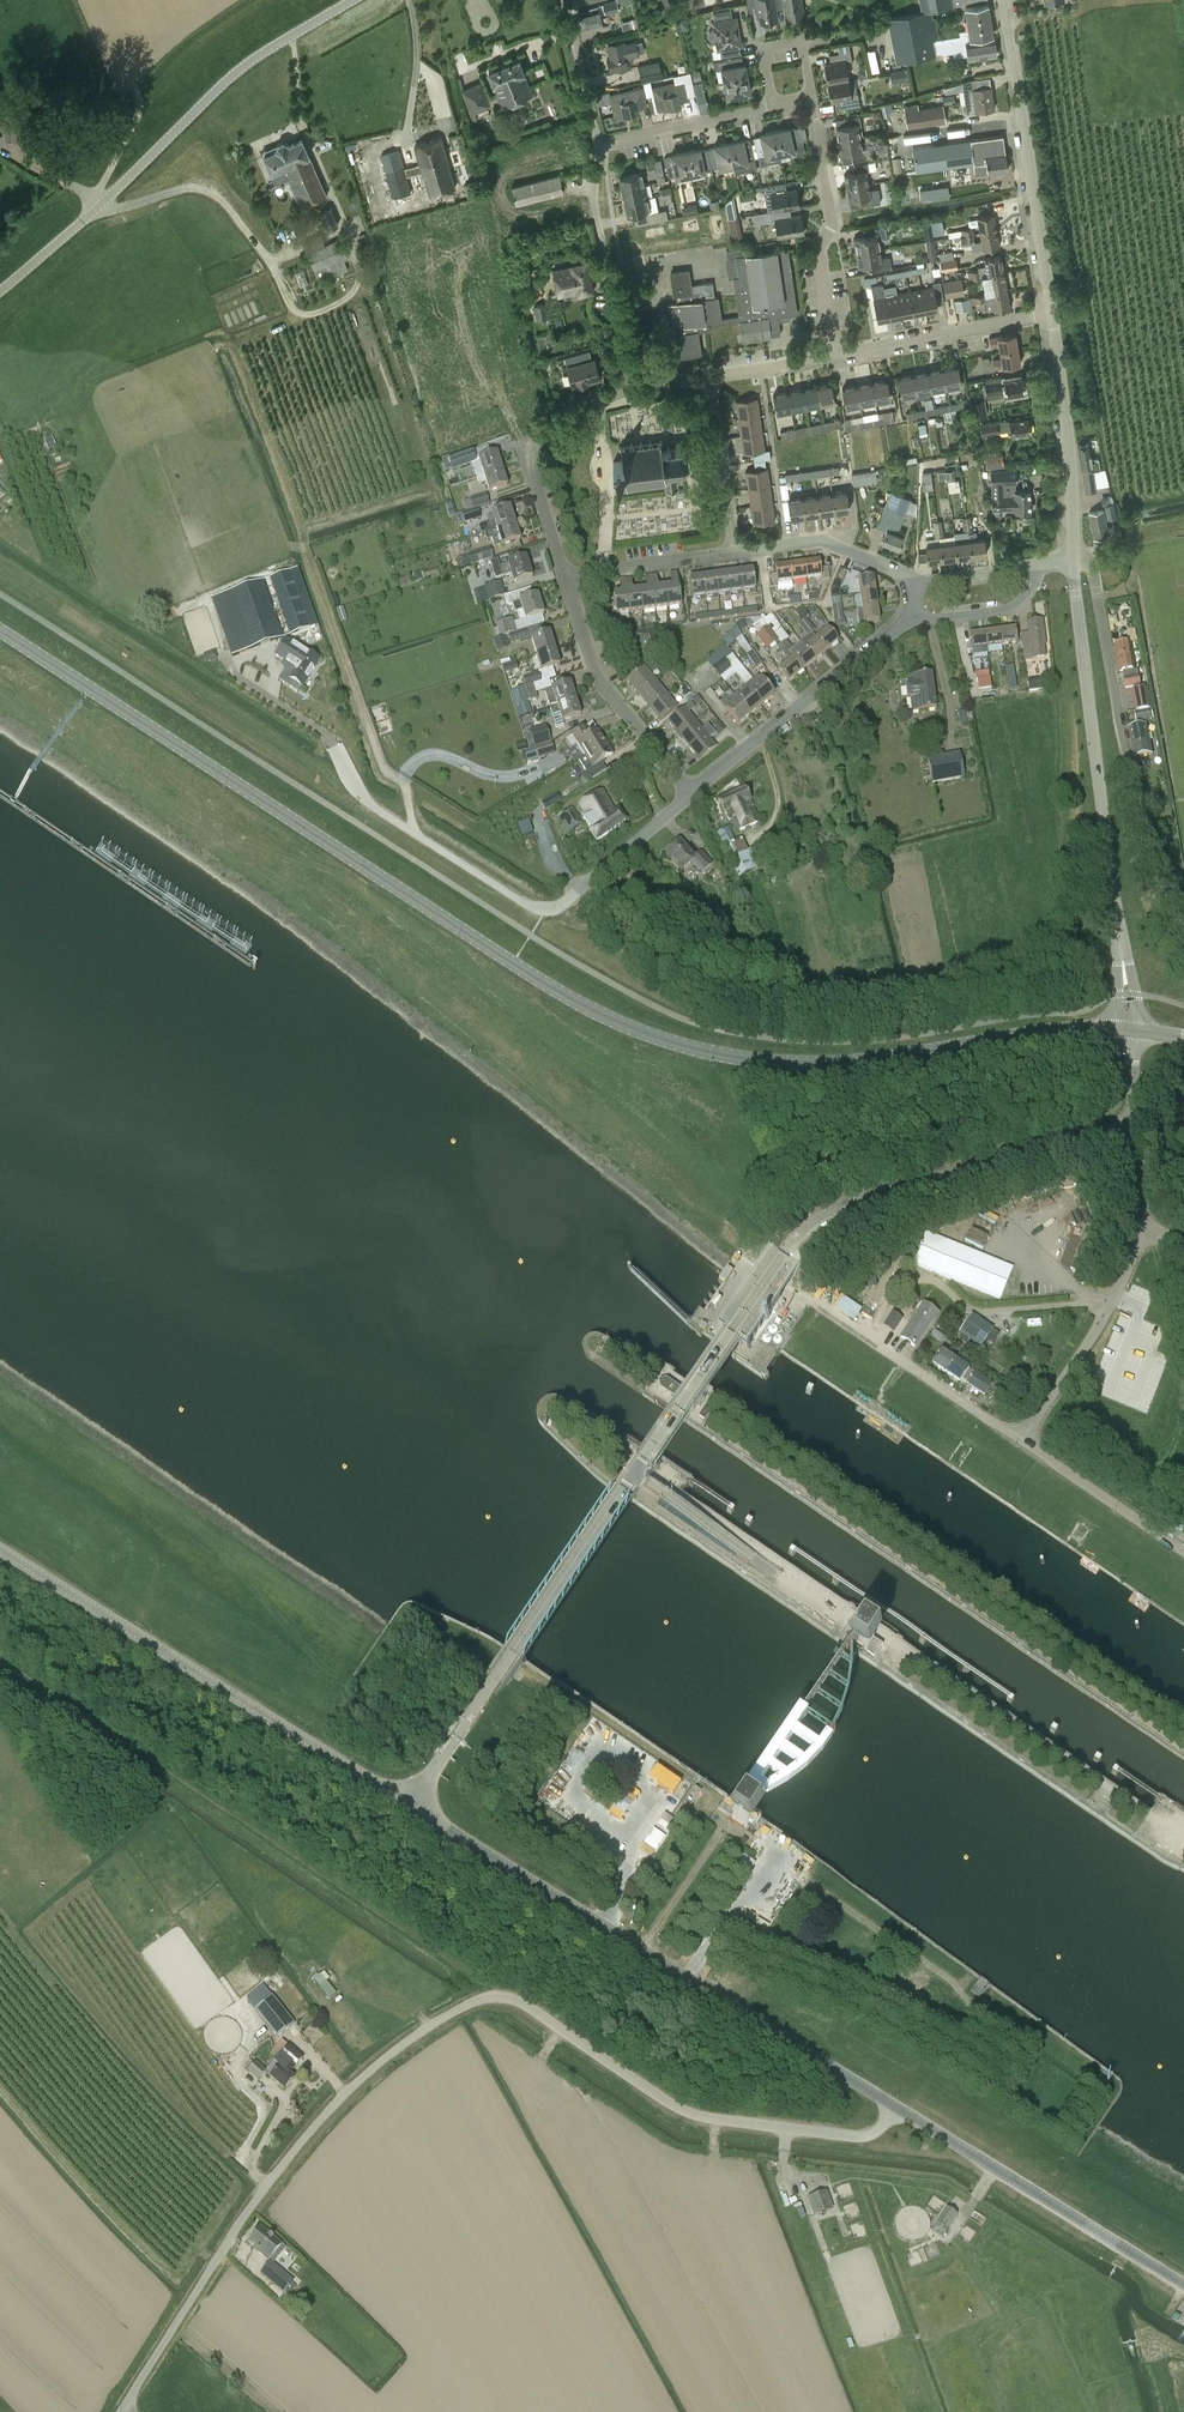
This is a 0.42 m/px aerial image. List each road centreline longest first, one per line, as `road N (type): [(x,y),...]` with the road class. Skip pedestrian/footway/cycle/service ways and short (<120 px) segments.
road 1 (primary): [(1129,1030),(1048,1031),(814,1064),(666,1040),(538,980),(0,631)]
road 2 (unclassified): [(411,1804),(784,1251),(816,1220),(854,1201),(1136,1125)]
road 3 (unclassified): [(122,2411),(267,2189),(374,2069),(477,2002),(501,1996),(521,2004),(683,2113),(863,2139),(882,2131),(896,2106)]
road 4 (unclassified): [(896,2106),(411,1804)]
road 5 (residential): [(566,577),(596,672),(694,792),(915,619)]
road 6 (unclassified): [(0,1549),(411,1804)]
road 7 (unclassified): [(1129,1030),(1072,560)]
road 8 (unclassified): [(0,287),(208,90),(347,0)]
road 9 (unclassified): [(1183,921),(1150,851),(1090,562),(1072,560)]
road 10 (unclassified): [(1183,2285),(896,2106)]
road 11 (residential): [(535,437),(477,244),(595,204)]
road 12 (unclassified): [(1049,315),(1005,0)]
road 13 (residential): [(834,357),(820,248),(830,224),(808,98)]
road 14 (residential): [(811,1297),(1020,1440)]
road 15 (residential): [(1020,1440),(1110,1302),(1143,1223)]
road 16 (unclassified): [(1072,560),(1068,445),(1049,315)]
road 17 (residential): [(834,357),(1049,315)]
road 18 (residential): [(1020,1440),(1183,1551)]
road 19 (residential): [(914,582),(820,539),(735,551)]
road 20 (residential): [(595,204),(632,389)]
road 21 (residential): [(596,144),(771,106)]
road 22 (residential): [(735,551),(710,376)]
road 23 (residential): [(735,551),(566,577)]
road 24 (residential): [(808,98),(799,42),(760,49),(771,106)]
road 25 (residential): [(596,144),(562,0)]
road 26 (residential): [(535,437),(529,462),(566,577)]
road 27 (residential): [(915,619),(1000,609),(1022,598),(1040,567)]
road 28 (residential): [(1040,567),(914,582)]
road 29 (residential): [(710,376),(834,357)]

